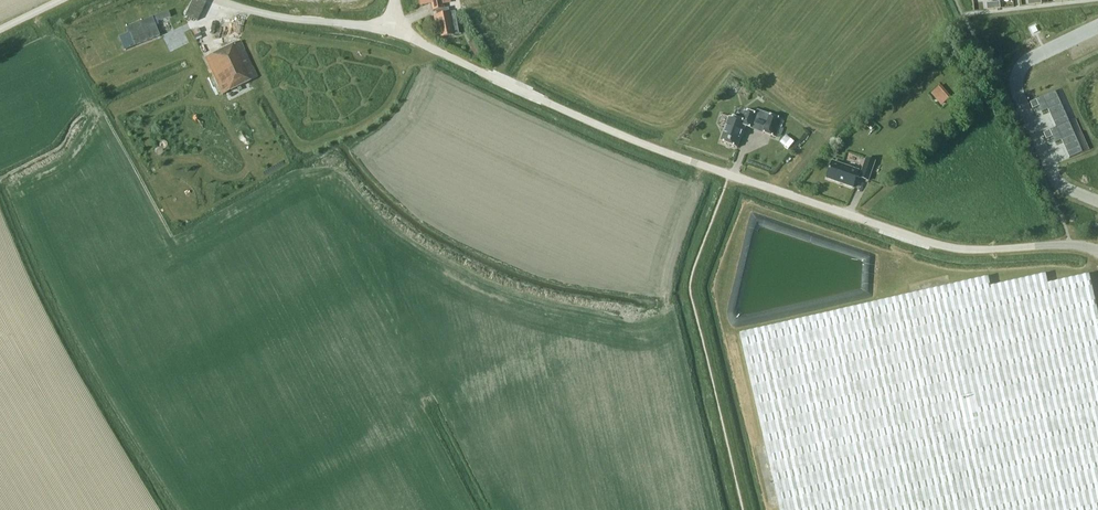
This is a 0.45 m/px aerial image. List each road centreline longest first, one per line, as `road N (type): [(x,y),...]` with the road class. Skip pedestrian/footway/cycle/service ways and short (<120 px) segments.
road 1 (unclassified): [(1097,251),(932,243),(623,136),(392,29)]
road 2 (residential): [(1097,202),(1062,186),(1016,83),(1024,64),(1097,26)]
road 3 (unclassified): [(392,29),(298,21),(216,0)]

